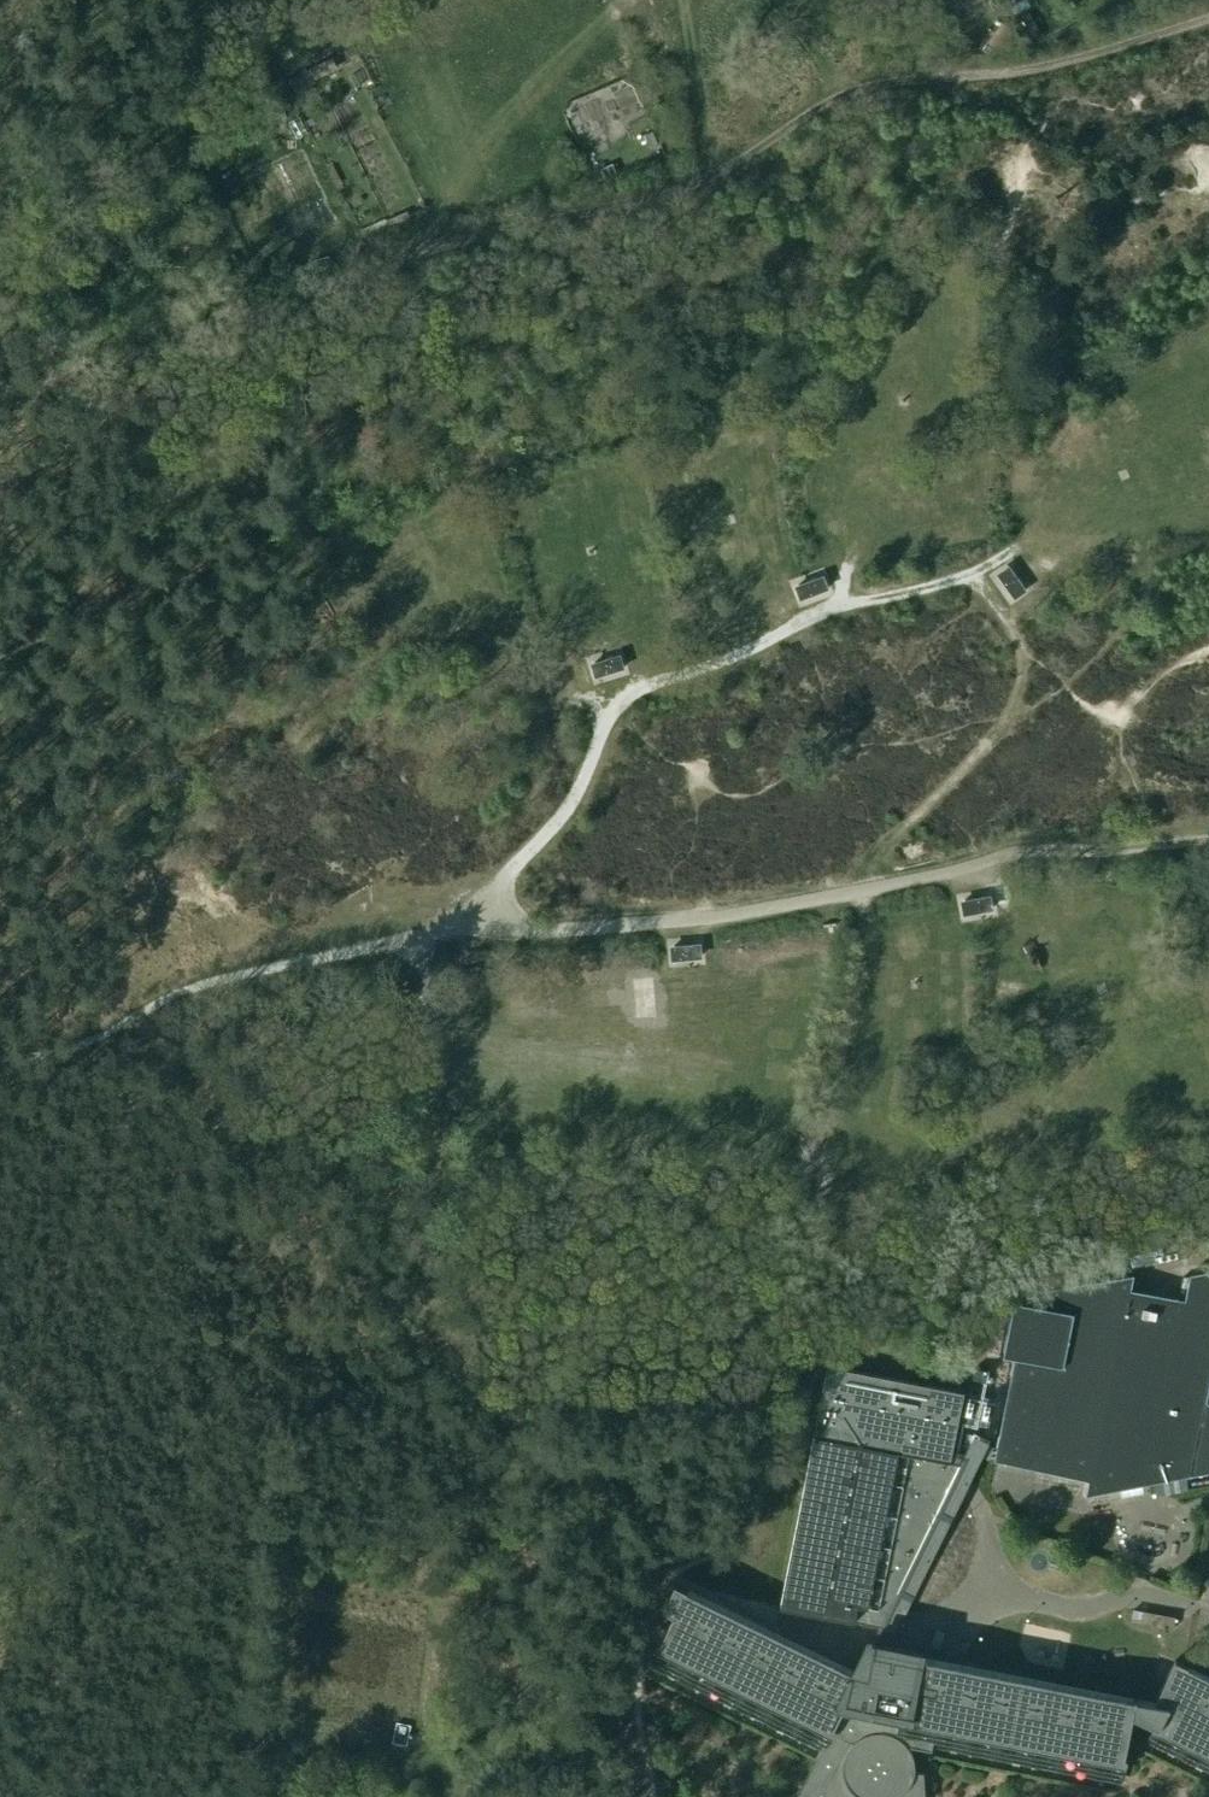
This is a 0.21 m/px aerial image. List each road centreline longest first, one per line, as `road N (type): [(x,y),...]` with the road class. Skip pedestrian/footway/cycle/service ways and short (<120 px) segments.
road 1 (track): [(1208,840),(1011,855),(714,917),(474,932),(266,968),(166,998),(77,1047),(0,1058)]
road 2 (track): [(724,157),(0,404)]
road 3 (track): [(665,0),(688,136),(724,157),(829,95),(939,87),(1107,54),(1208,22)]

